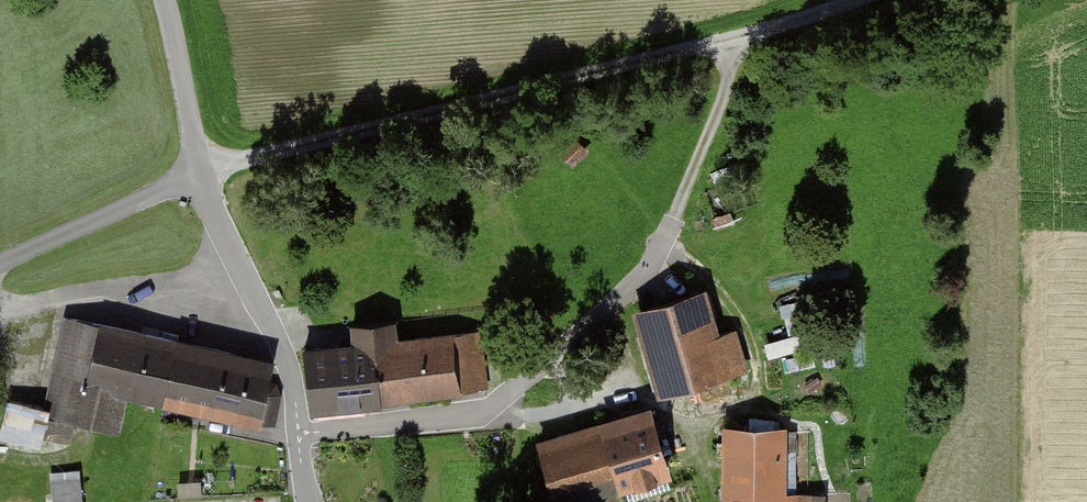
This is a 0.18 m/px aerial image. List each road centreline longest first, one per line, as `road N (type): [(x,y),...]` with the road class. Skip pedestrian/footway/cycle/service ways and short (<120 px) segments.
road 1 (track): [(740,37),(201,173)]
road 2 (track): [(740,37),(671,232),(535,376),(480,420)]
road 3 (unclassified): [(201,173),(287,364),(308,501)]
road 4 (unclassified): [(201,173),(0,263)]
road 5 (unclassified): [(160,0),(201,173)]

